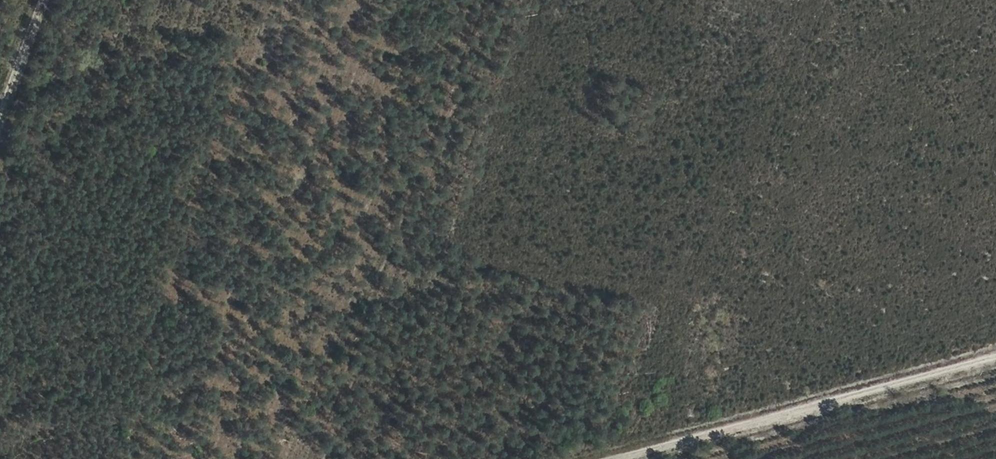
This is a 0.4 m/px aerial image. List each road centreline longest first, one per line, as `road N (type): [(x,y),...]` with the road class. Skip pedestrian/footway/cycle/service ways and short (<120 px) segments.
road 1 (track): [(611,458),(995,358)]
road 2 (track): [(0,135),(50,0)]

